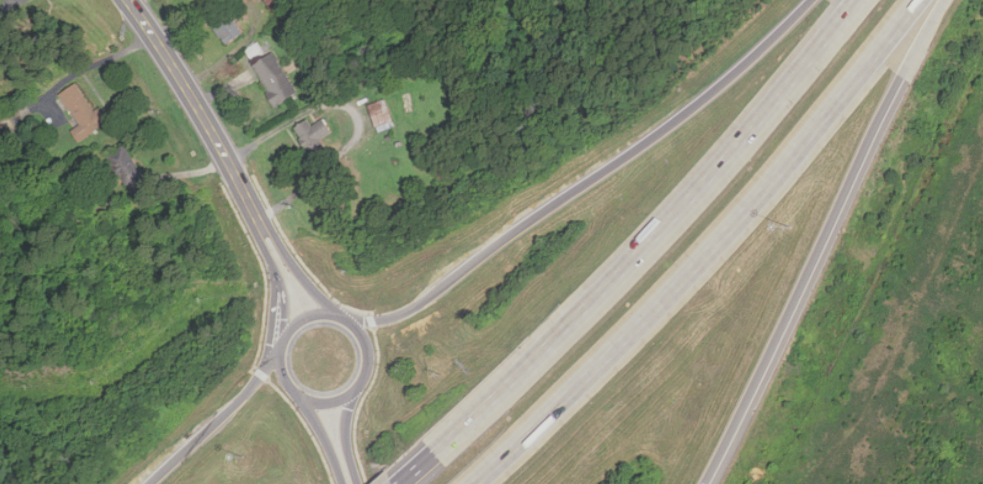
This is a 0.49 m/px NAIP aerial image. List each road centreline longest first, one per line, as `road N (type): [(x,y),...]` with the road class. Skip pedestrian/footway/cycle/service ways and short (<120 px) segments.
road 1 (motorway): [(856,0),(593,303),(402,483)]
road 2 (motorway): [(478,483),(744,214),(918,0)]
road 3 (motorway): [(817,0),(668,136),(526,220),(417,305),(380,326),(350,323)]
road 4 (motorway): [(713,483),(945,0)]
road 5 (secondary): [(303,318),(276,349),(281,386),(316,409),(344,404),(368,372),(366,345),(335,316),(303,318)]
road 6 (secondary): [(260,216),(123,0)]
road 7 (motorway): [(275,358),(215,432),(158,483)]
road 8 (secondary): [(350,323),(317,300),(260,216)]

